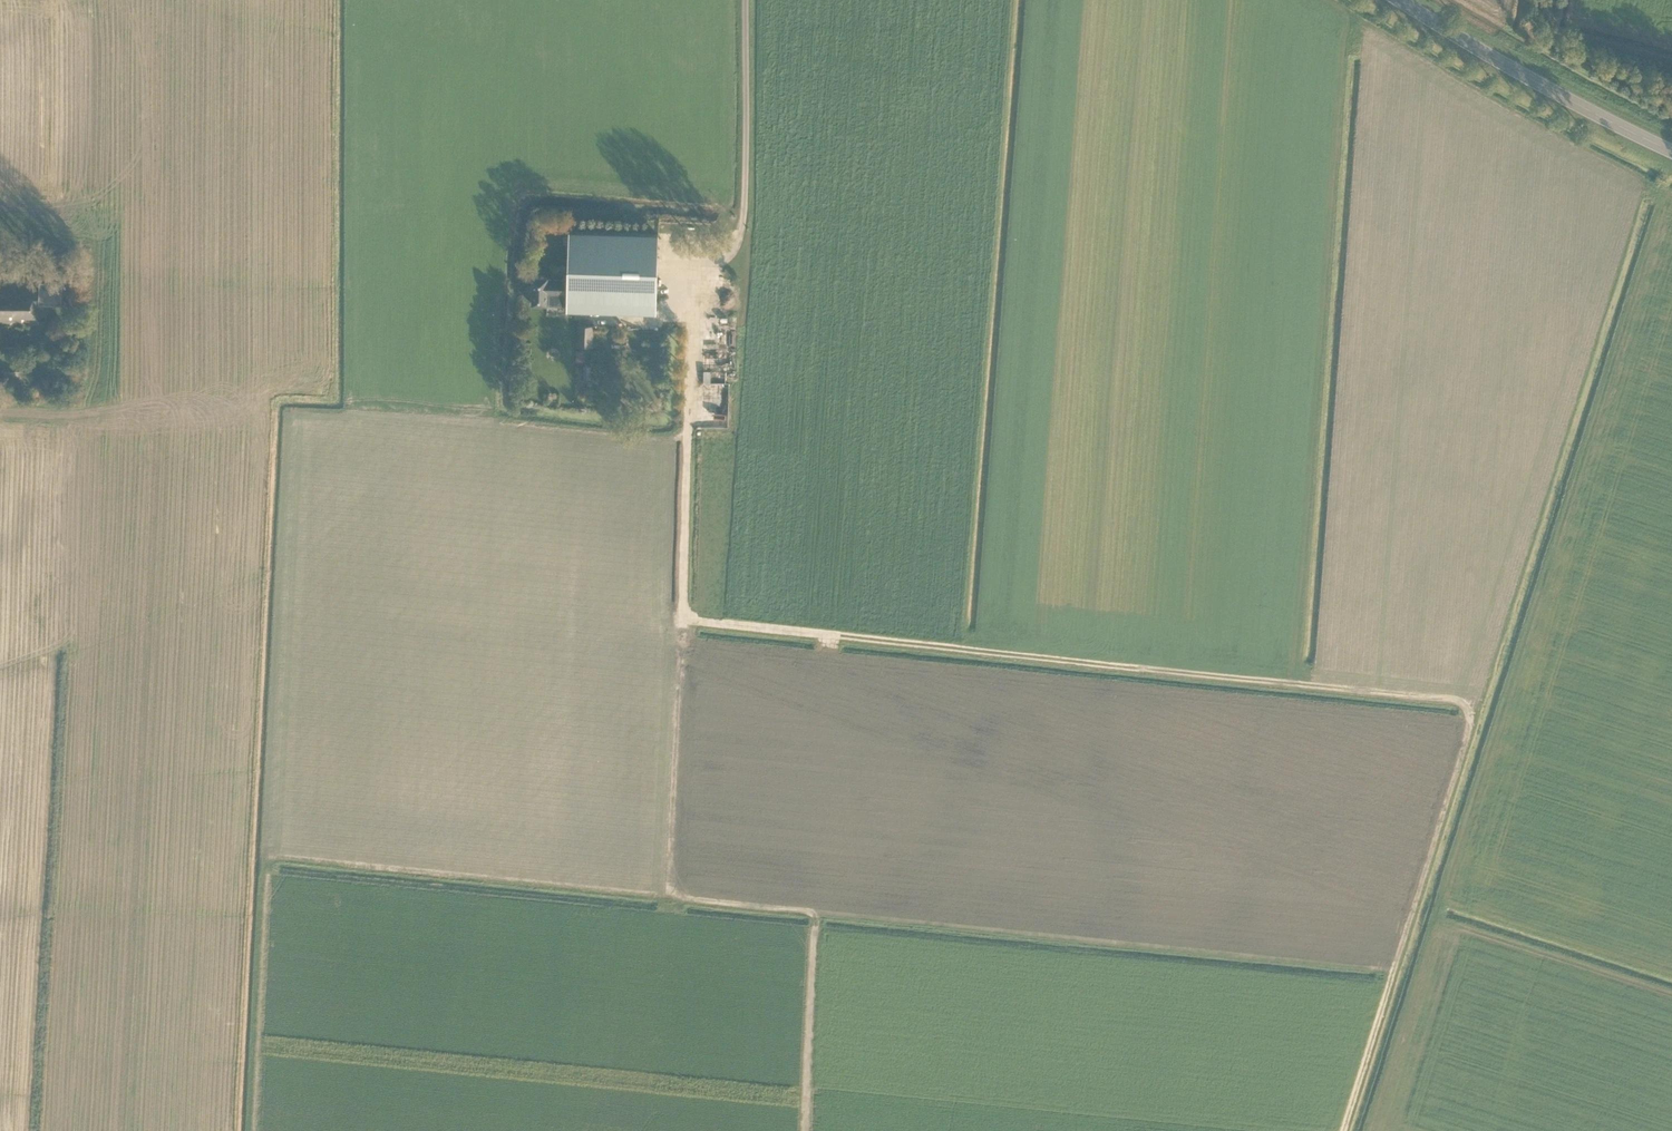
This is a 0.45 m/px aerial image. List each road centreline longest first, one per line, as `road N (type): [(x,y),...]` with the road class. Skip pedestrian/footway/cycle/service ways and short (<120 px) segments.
road 1 (primary): [(1671,149),(1402,0)]

